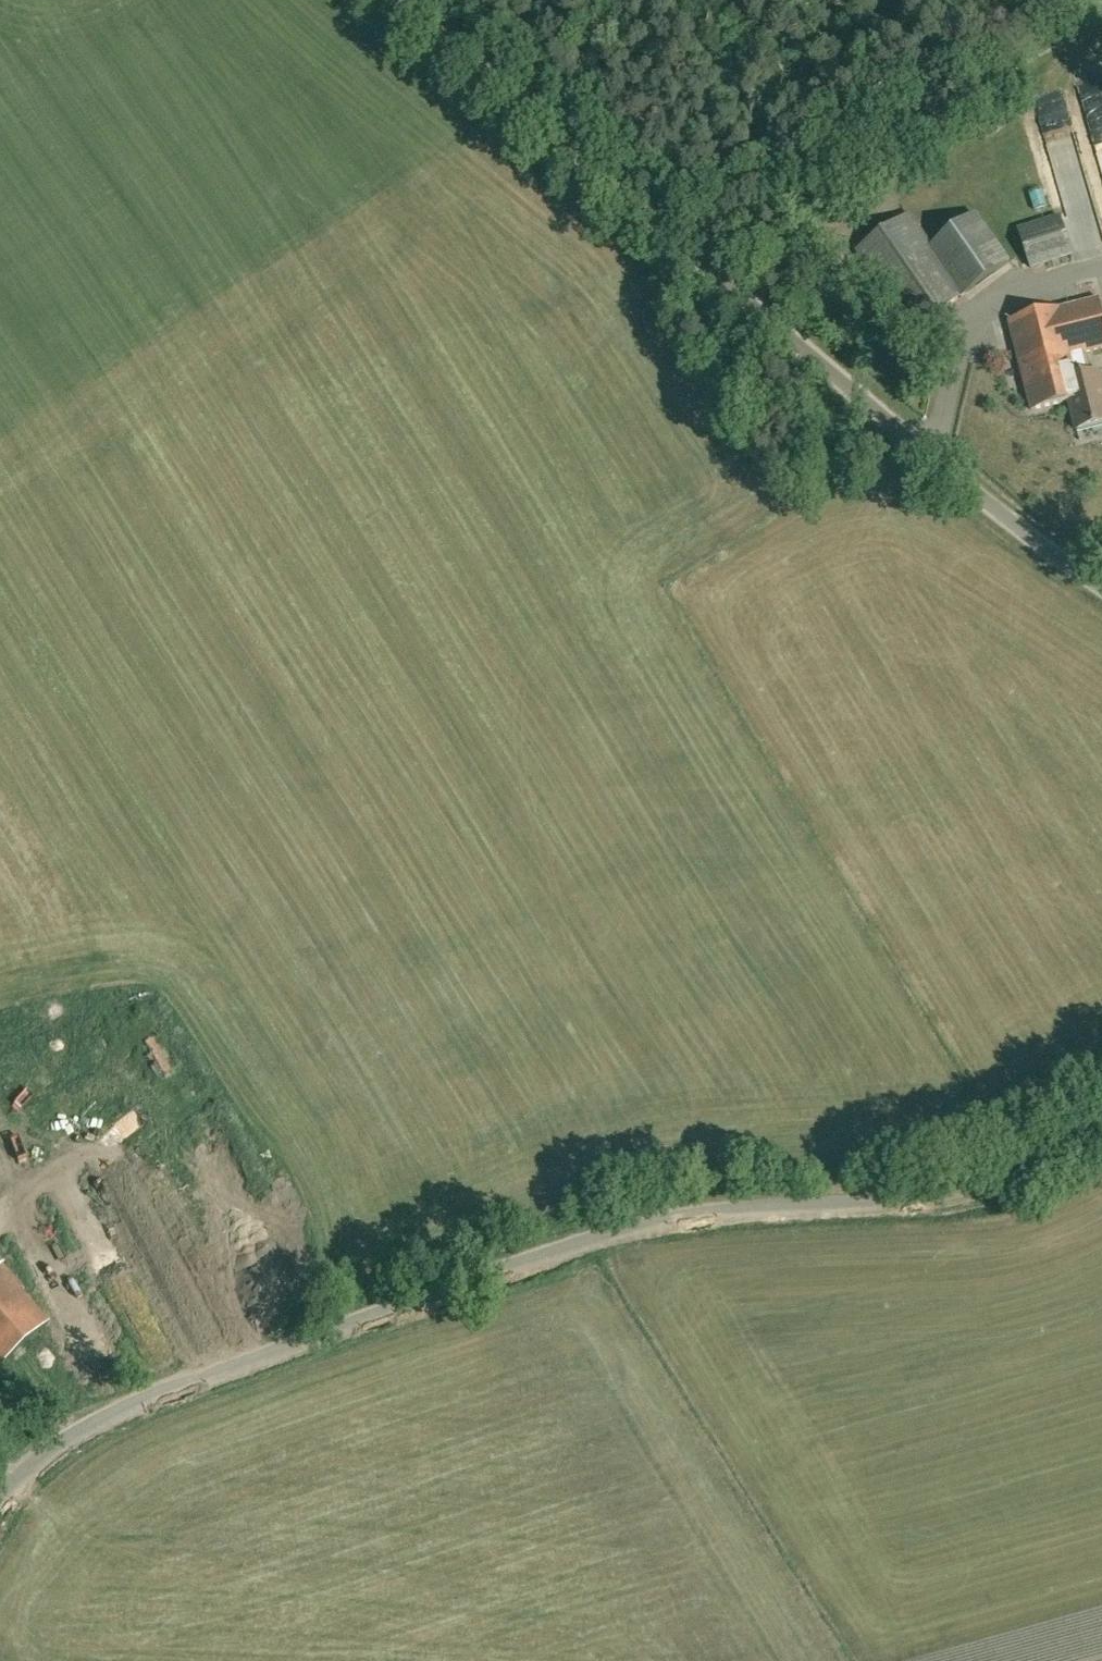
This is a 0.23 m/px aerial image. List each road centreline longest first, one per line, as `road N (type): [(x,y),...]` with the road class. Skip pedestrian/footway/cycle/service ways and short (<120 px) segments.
road 1 (unclassified): [(0,1512),(18,1483),(70,1433),(624,1232),(960,1200),(1101,1140)]
road 2 (unclassified): [(1101,601),(387,0)]

